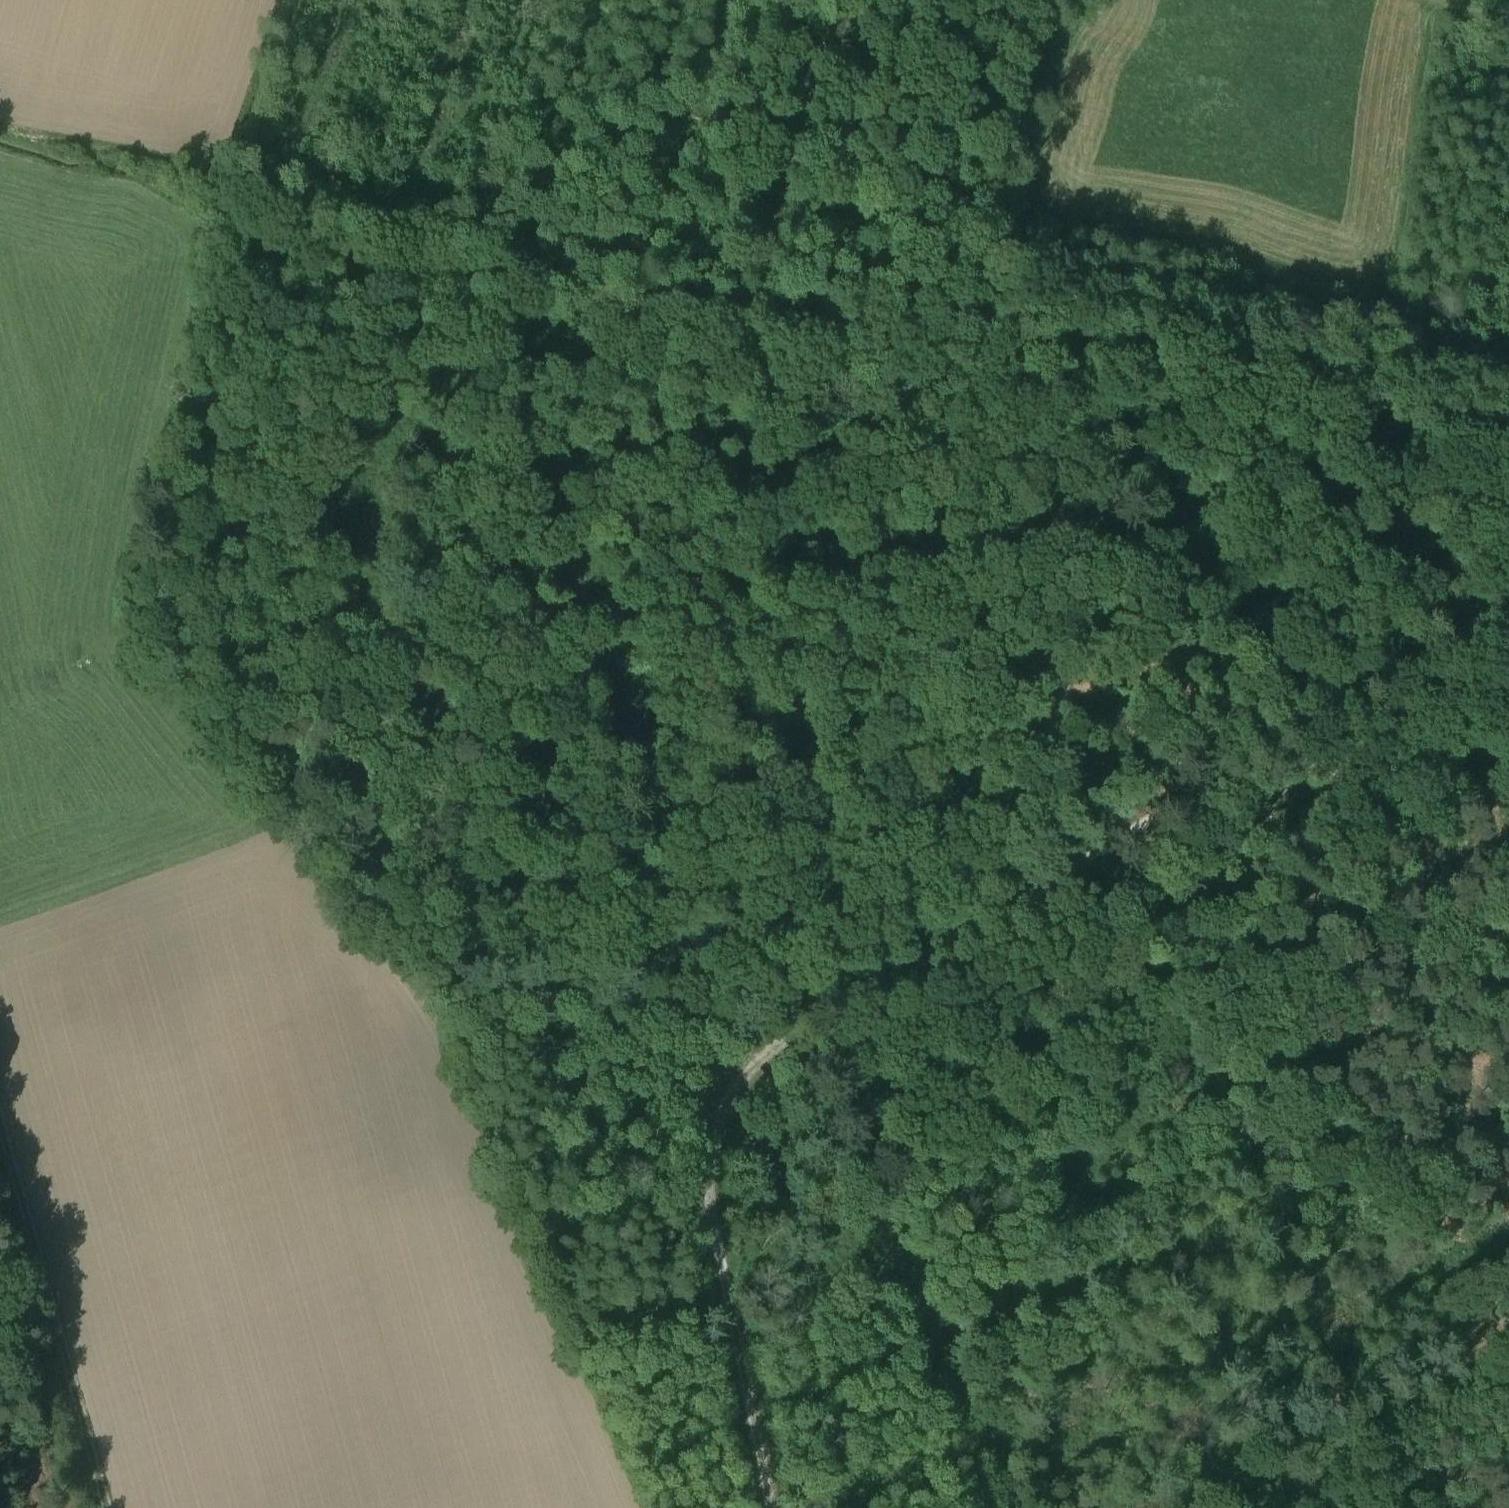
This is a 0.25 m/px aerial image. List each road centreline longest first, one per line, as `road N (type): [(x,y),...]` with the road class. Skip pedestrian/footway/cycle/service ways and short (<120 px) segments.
road 1 (track): [(1508,605),(1070,862),(826,1019),(716,1124),(706,1194),(774,1507)]
road 2 (track): [(98,1507),(0,1146)]

